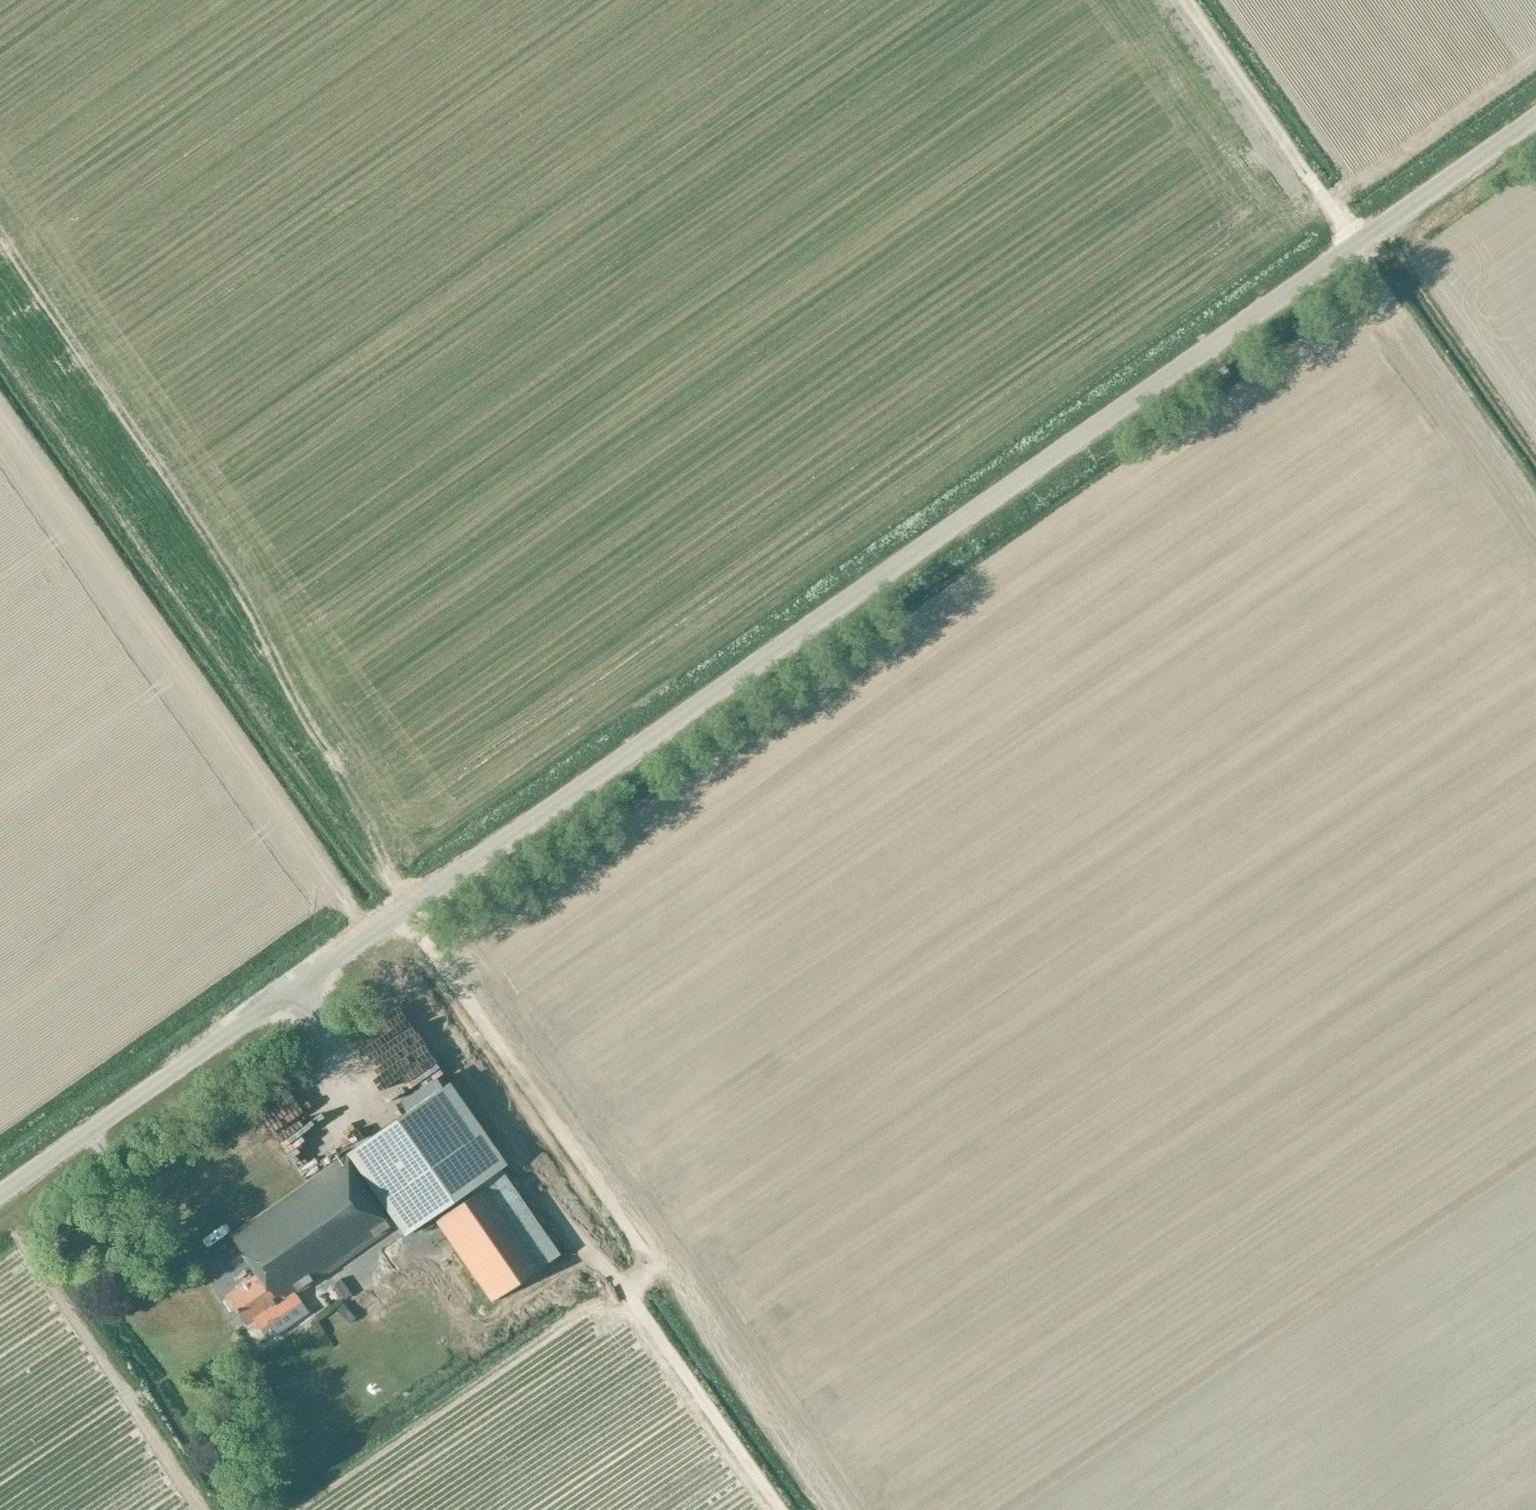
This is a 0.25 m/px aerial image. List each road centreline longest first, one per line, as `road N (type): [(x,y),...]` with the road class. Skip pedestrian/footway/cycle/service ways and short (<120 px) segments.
road 1 (unclassified): [(0,1195),(1535,117)]

